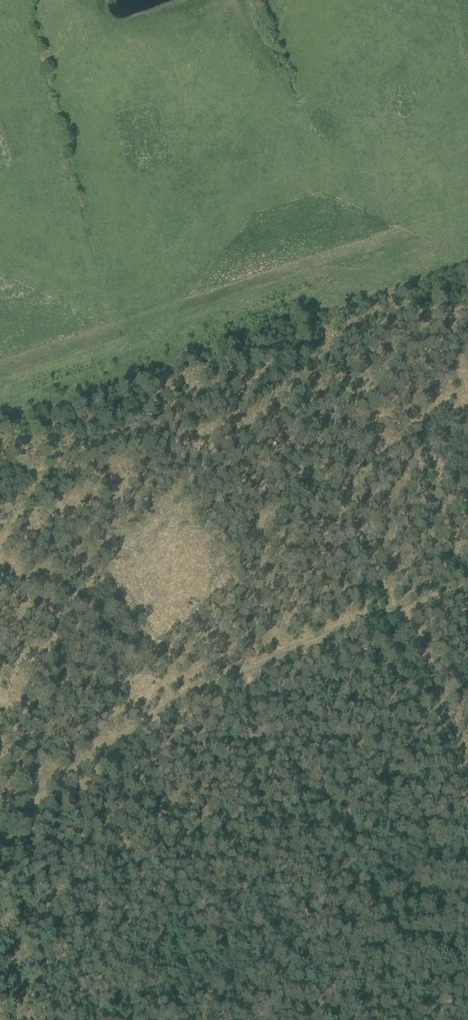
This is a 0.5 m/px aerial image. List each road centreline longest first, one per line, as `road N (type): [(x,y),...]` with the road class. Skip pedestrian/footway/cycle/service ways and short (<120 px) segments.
road 1 (track): [(402,607),(168,704),(66,780),(0,807)]

